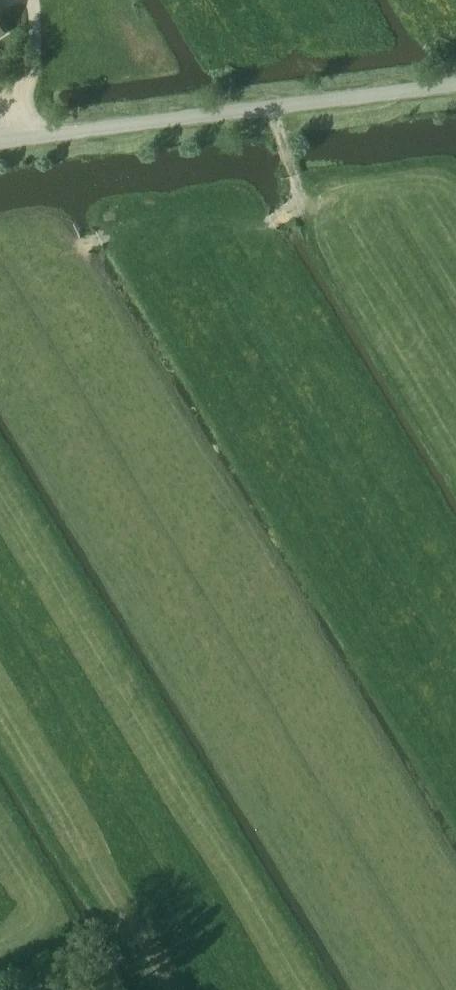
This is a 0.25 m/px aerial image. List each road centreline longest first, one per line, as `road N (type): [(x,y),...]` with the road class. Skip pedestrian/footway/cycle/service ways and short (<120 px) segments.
road 1 (unclassified): [(0,140),(455,85)]

